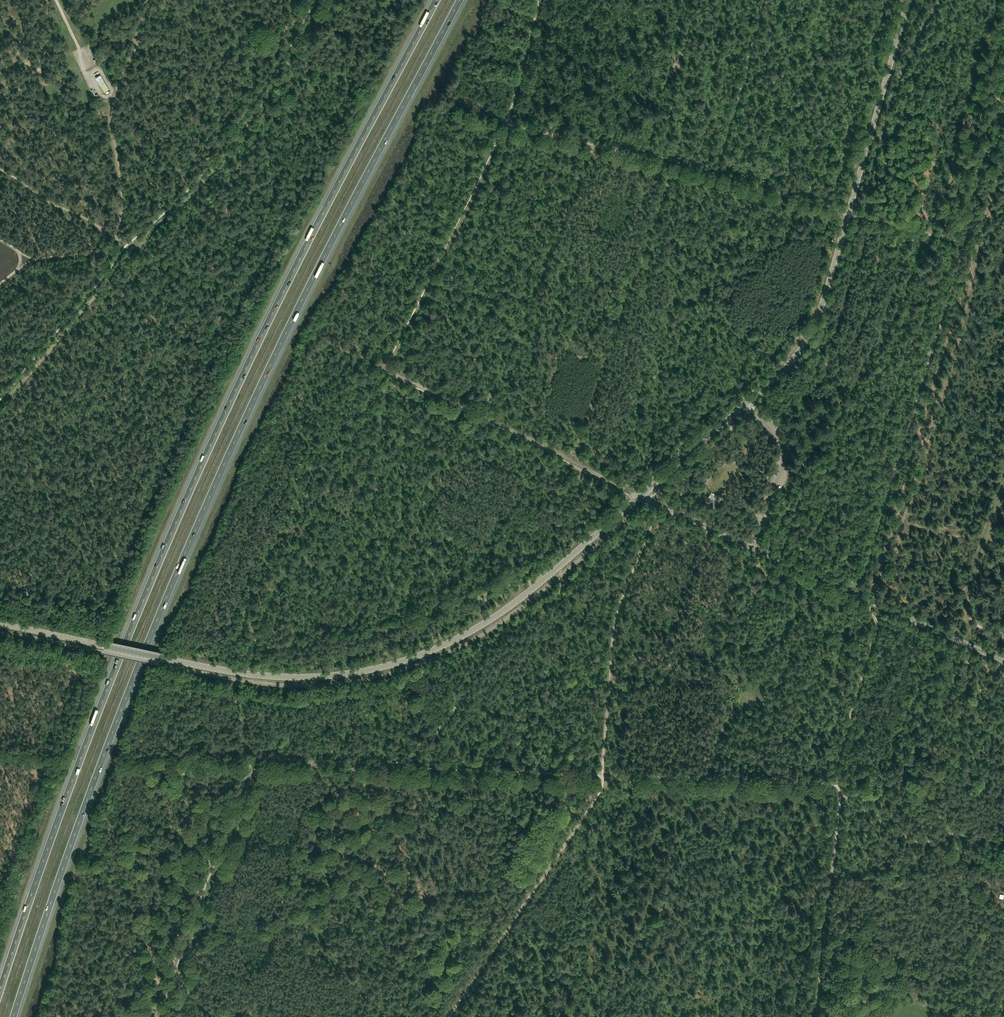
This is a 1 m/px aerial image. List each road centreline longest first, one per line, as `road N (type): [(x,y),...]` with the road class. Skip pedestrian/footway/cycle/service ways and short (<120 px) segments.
road 1 (motorway): [(13,1016),(108,744),(217,480),(460,0)]
road 2 (motorway): [(436,0),(284,289),(166,544),(0,991)]
road 3 (track): [(162,1016),(256,762),(602,775)]
road 4 (track): [(642,494),(391,370),(511,120)]
road 5 (tertiary): [(161,657),(283,677),(407,659),(505,609),(642,494)]
road 6 (track): [(0,406),(156,226),(198,190),(324,0)]
road 7 (tertiary): [(746,404),(813,328),(910,0)]
road 8 (track): [(509,118),(858,216)]
road 9 (track): [(966,243),(863,578)]
road 10 (track): [(184,362),(0,594)]
road 11 (track): [(449,1016),(602,780)]
road 12 (track): [(660,504),(614,619),(602,775)]
road 13 (tertiary): [(1003,659),(750,548)]
road 14 (track): [(150,0),(112,108),(123,195),(118,240)]
road 15 (track): [(602,775),(837,784)]
road 16 (track): [(812,1016),(841,794)]
road 17 (track): [(763,0),(716,177)]
road 18 (track): [(1003,834),(922,843),(841,794)]
road 19 (track): [(837,784),(878,627)]
road 20 (unclassified): [(750,548),(783,457),(746,404)]
road 21 (track): [(1003,492),(958,638)]
road 22 (tertiary): [(642,494),(746,404)]
road 23 (track): [(118,240),(0,171)]
road 24 (track): [(1003,117),(966,243)]
road 25 (tertiary): [(750,548),(642,494)]

